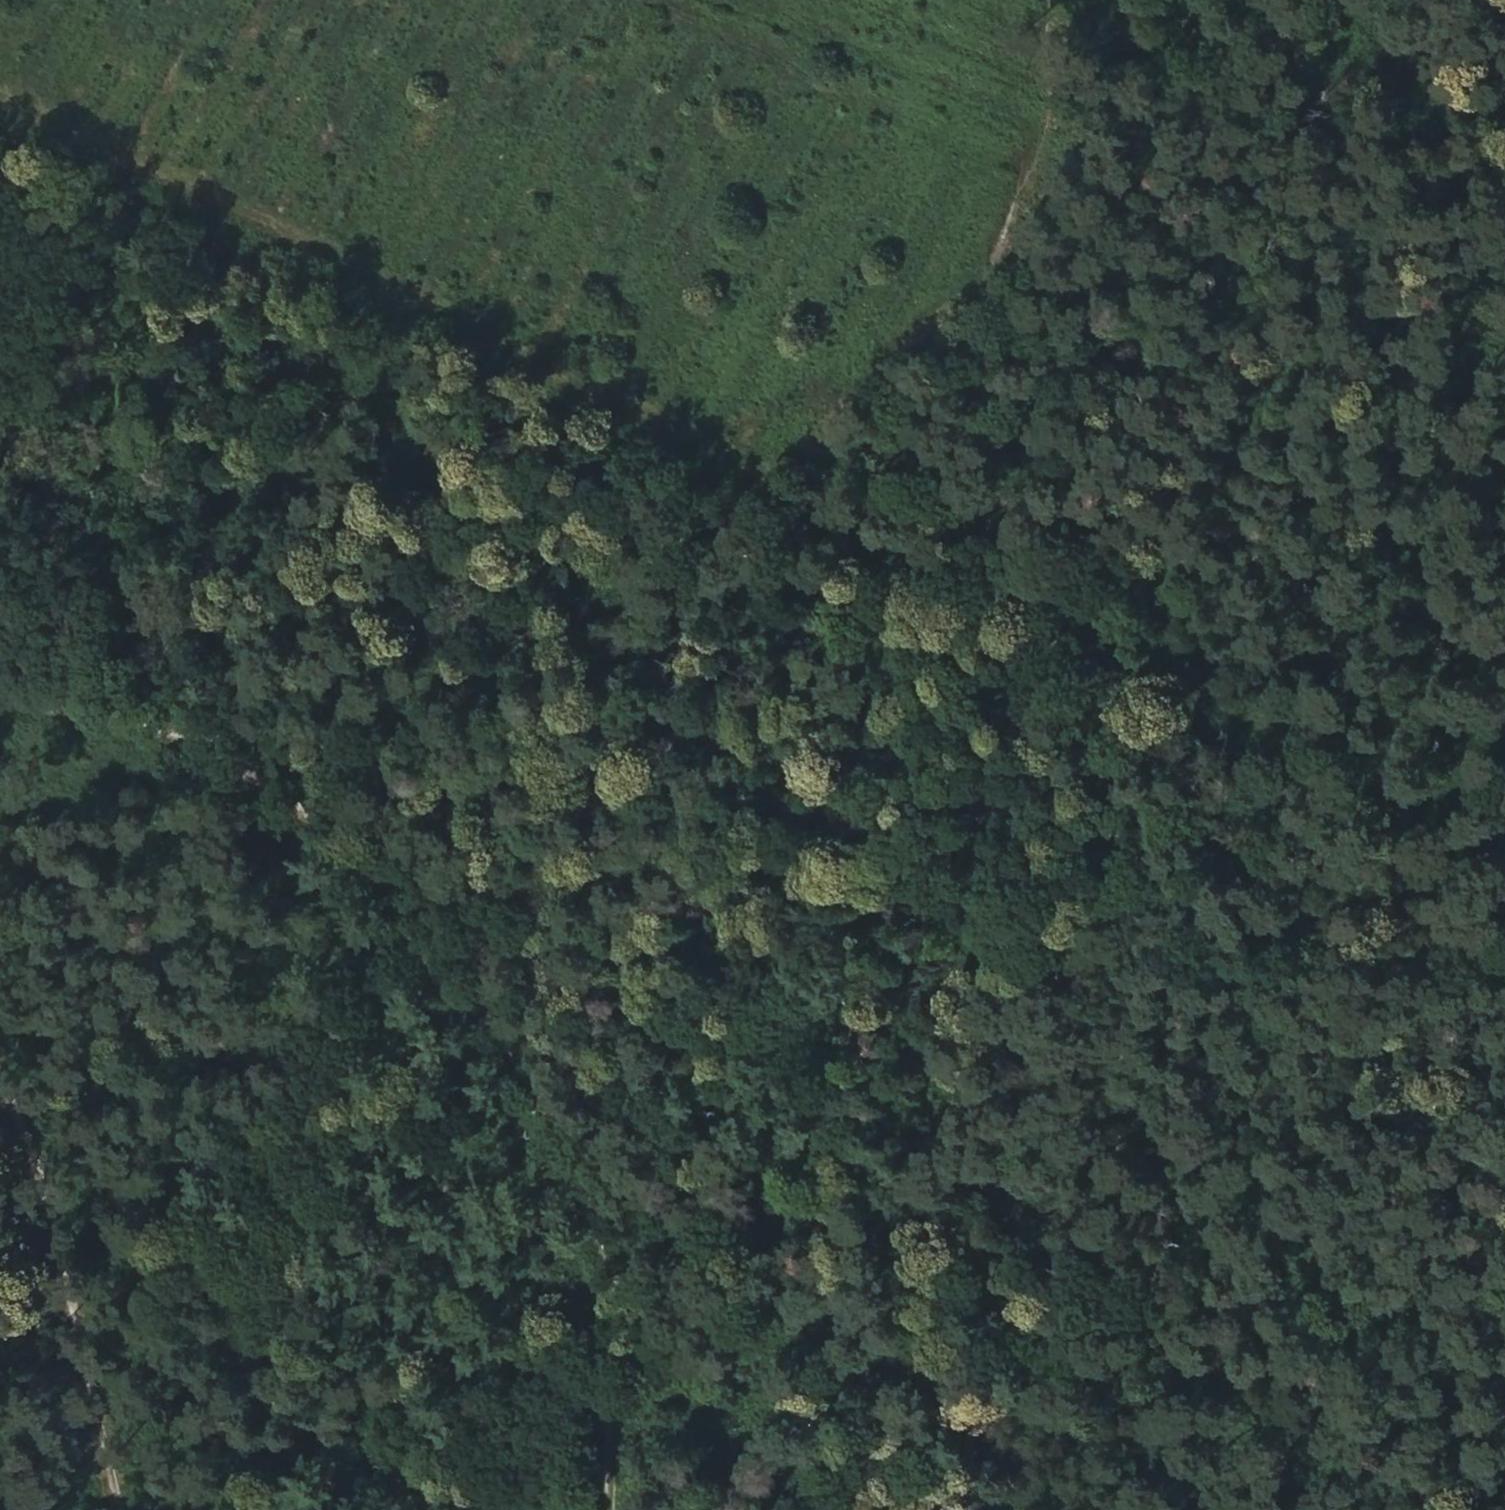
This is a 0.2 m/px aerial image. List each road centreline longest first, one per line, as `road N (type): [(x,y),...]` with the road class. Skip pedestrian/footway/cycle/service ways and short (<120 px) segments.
road 1 (track): [(0,694),(110,727),(312,817),(390,871),(463,937),(542,1059),(602,1227),(615,1347),(608,1509)]
road 2 (track): [(0,1073),(51,1216),(133,1509)]

